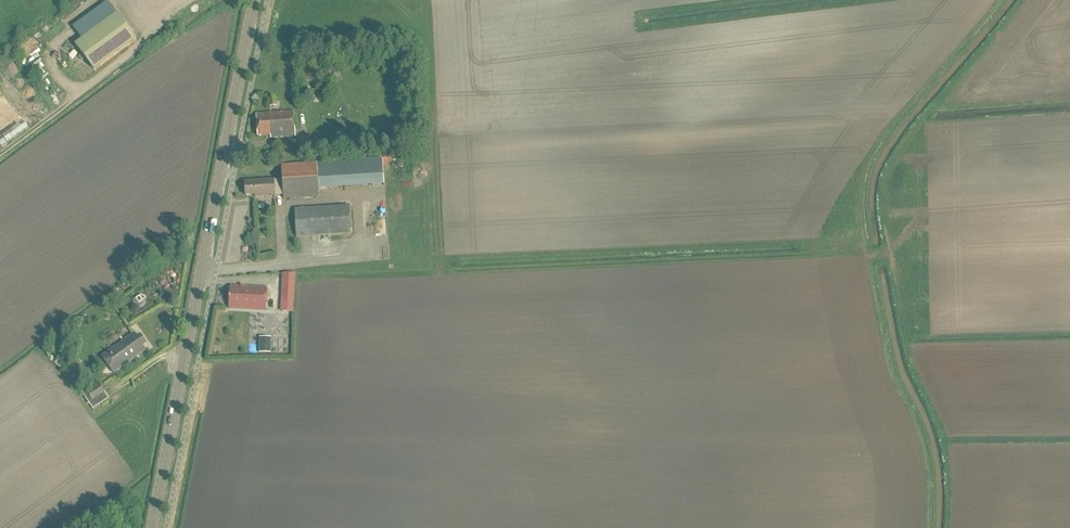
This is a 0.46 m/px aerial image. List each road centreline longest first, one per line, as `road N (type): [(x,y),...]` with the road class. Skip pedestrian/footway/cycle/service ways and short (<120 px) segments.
road 1 (track): [(948,527),(947,446),(910,356),(881,207),(894,158),(1026,0)]
road 2 (track): [(929,527),(926,460),(889,366),(861,200),(890,131),(999,0)]
road 3 (secondary): [(155,527),(257,0)]

